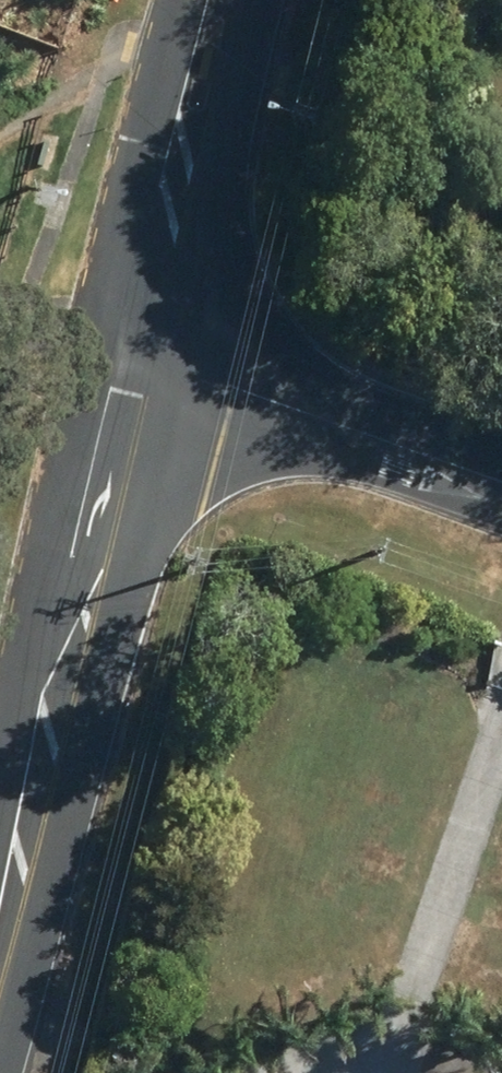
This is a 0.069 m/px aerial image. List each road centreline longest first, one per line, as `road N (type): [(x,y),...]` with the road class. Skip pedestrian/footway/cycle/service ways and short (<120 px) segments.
road 1 (unclassified): [(185,367),(4,1072)]
road 2 (unclassified): [(0,778),(104,349)]
road 3 (tertiary): [(259,0),(185,367)]
road 4 (tertiary): [(104,349),(203,0)]
road 5 (tertiary): [(185,367),(501,486)]

